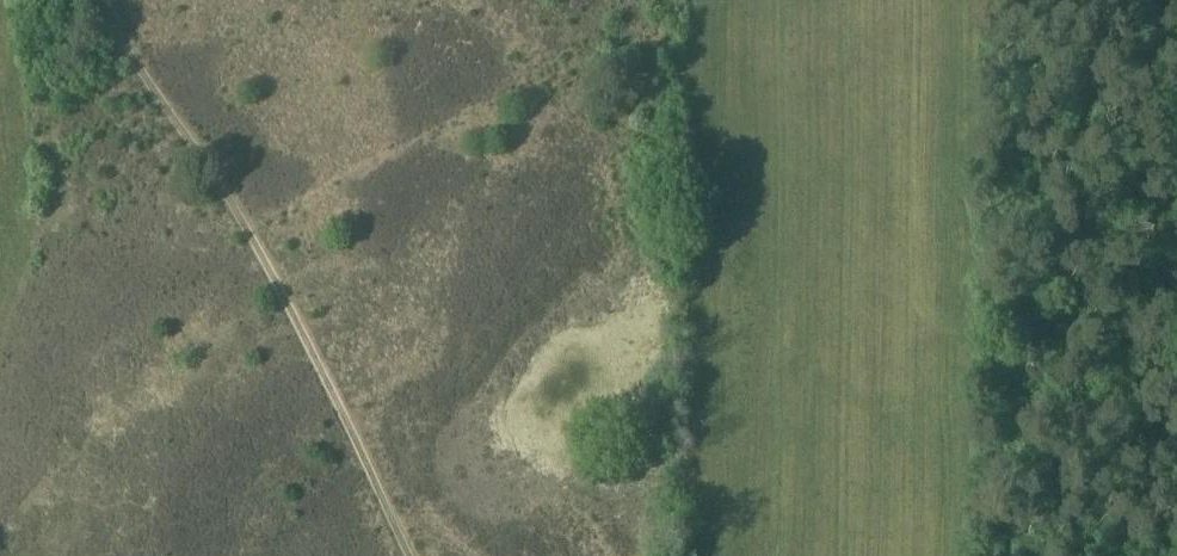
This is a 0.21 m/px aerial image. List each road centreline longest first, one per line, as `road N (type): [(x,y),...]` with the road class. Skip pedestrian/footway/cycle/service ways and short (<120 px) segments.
road 1 (track): [(96,0),(244,229),(410,555)]

